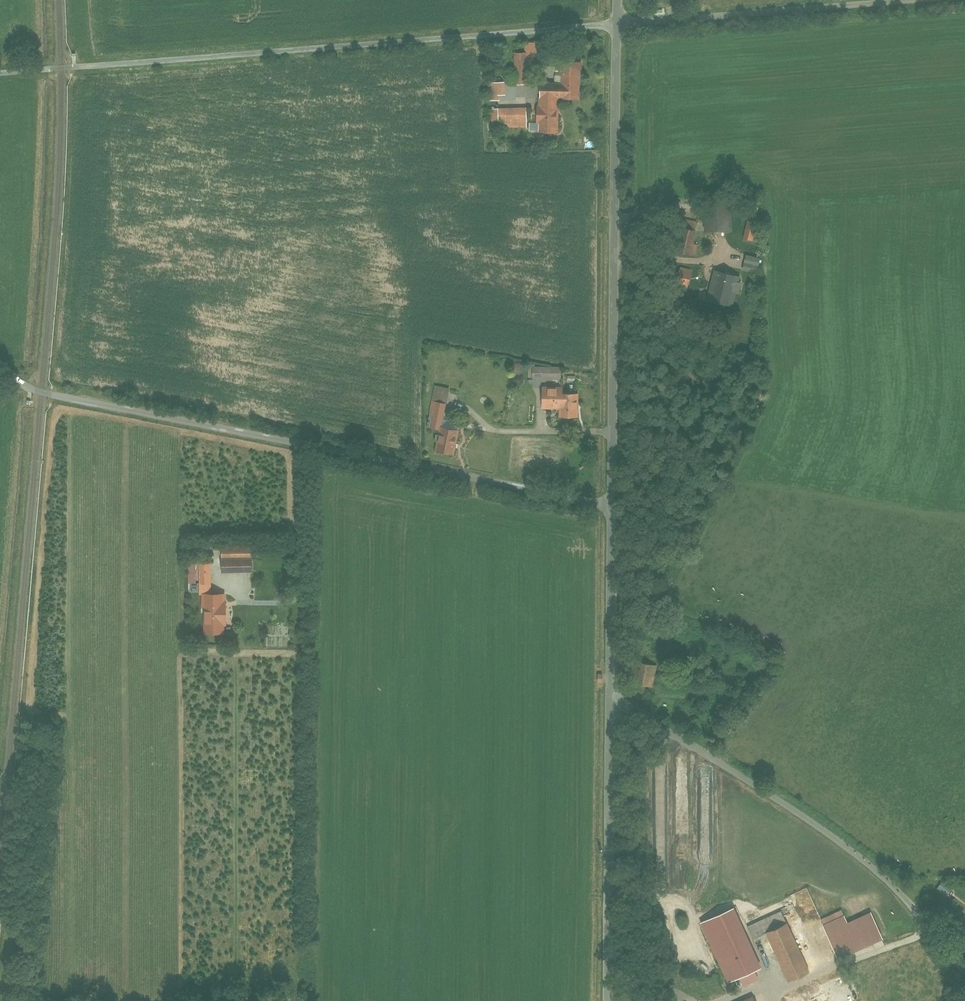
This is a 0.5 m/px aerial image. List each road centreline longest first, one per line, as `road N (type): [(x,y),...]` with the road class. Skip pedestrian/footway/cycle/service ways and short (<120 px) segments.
road 1 (unclassified): [(0,365),(45,395),(613,506)]
road 2 (unclassified): [(0,74),(618,23)]
road 3 (unclassified): [(613,506),(618,23)]
road 4 (unclassified): [(614,697),(887,880),(964,966)]
road 5 (unclassified): [(609,1000),(614,697)]
road 6 (unclassified): [(618,23),(912,0)]
road 7 (unclassified): [(614,697),(613,506)]

